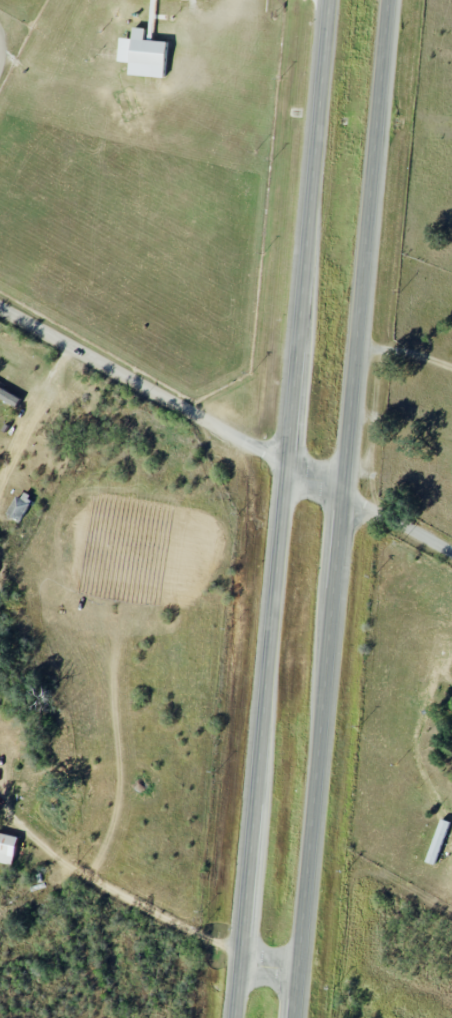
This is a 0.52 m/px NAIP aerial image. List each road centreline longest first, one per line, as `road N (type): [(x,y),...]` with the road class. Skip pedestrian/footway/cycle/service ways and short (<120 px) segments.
road 1 (primary): [(331,0),(236,1017)]
road 2 (primary): [(295,1017),(342,498)]
road 3 (primary): [(342,498),(389,0)]
road 4 (residential): [(342,498),(0,306)]
road 5 (residential): [(451,558),(342,498)]

